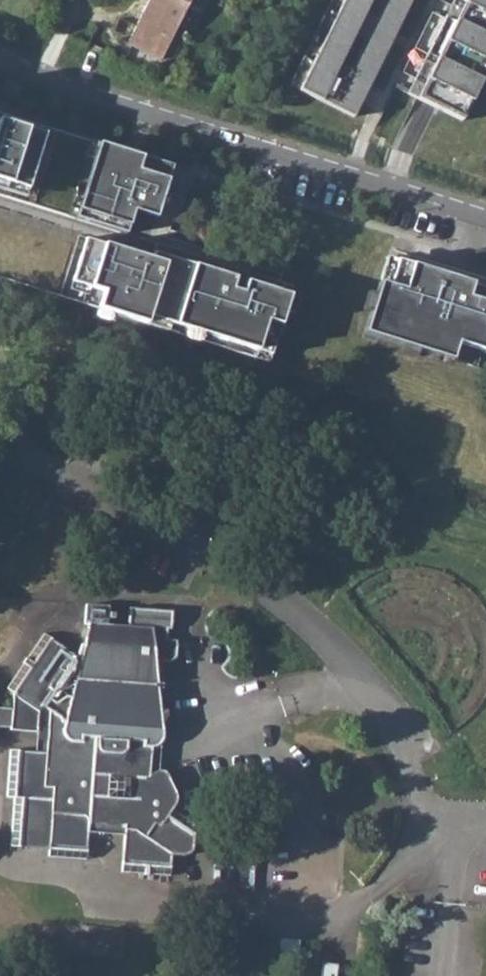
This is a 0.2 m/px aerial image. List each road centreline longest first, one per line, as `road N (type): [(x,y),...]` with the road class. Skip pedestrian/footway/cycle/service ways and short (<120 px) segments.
road 1 (residential): [(0,58),(485,218)]

